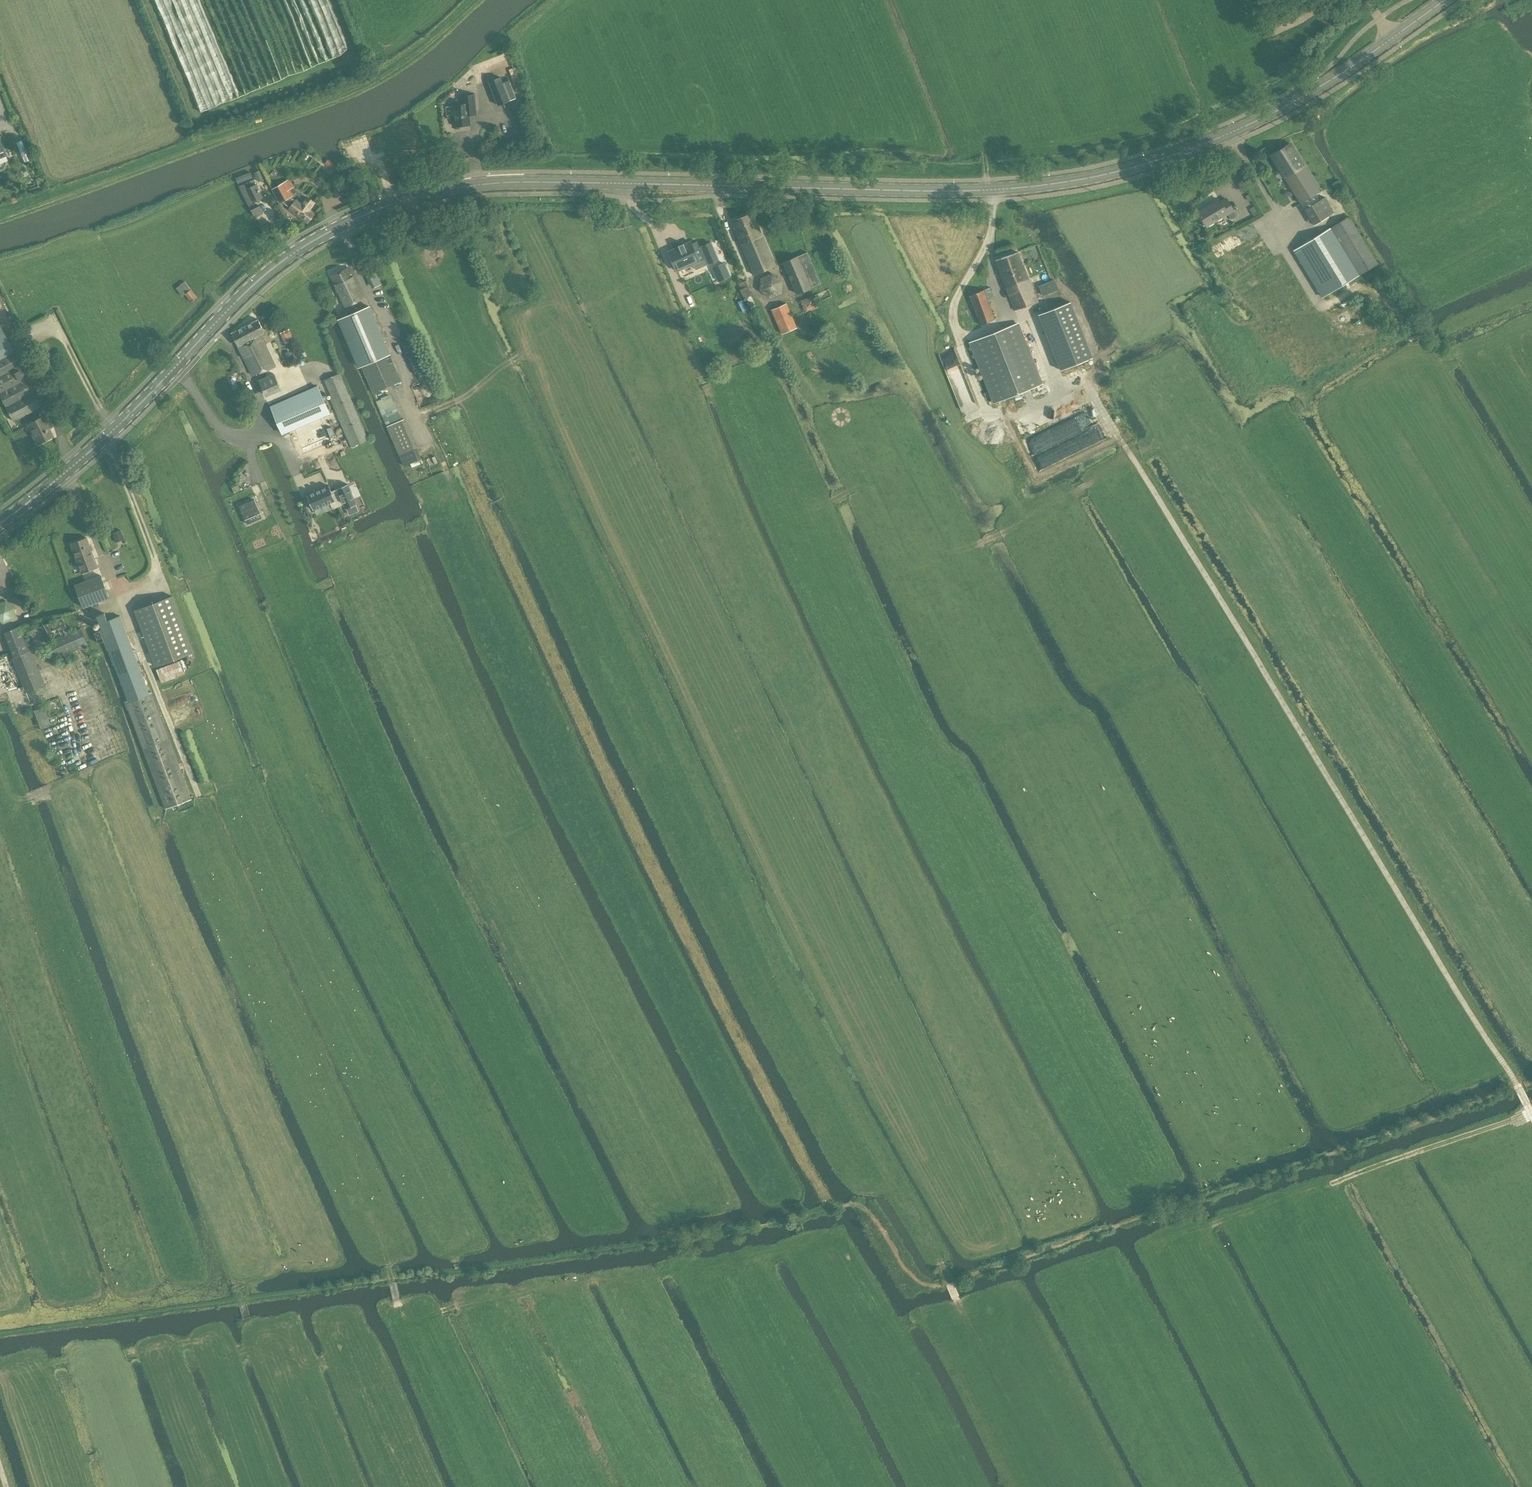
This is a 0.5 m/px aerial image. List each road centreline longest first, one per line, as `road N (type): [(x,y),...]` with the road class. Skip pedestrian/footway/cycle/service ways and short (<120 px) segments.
road 1 (primary): [(0,524),(104,438),(256,282),(319,237),(396,203),(520,183),(923,192),(1070,183),(1236,132),(1389,41)]
road 2 (track): [(830,1210),(464,466),(442,459),(335,217)]
road 3 (track): [(0,1334),(672,1241),(830,1210)]
road 4 (track): [(1324,307),(1383,285),(1531,529)]
road 5 (track): [(965,1486),(830,1210)]

